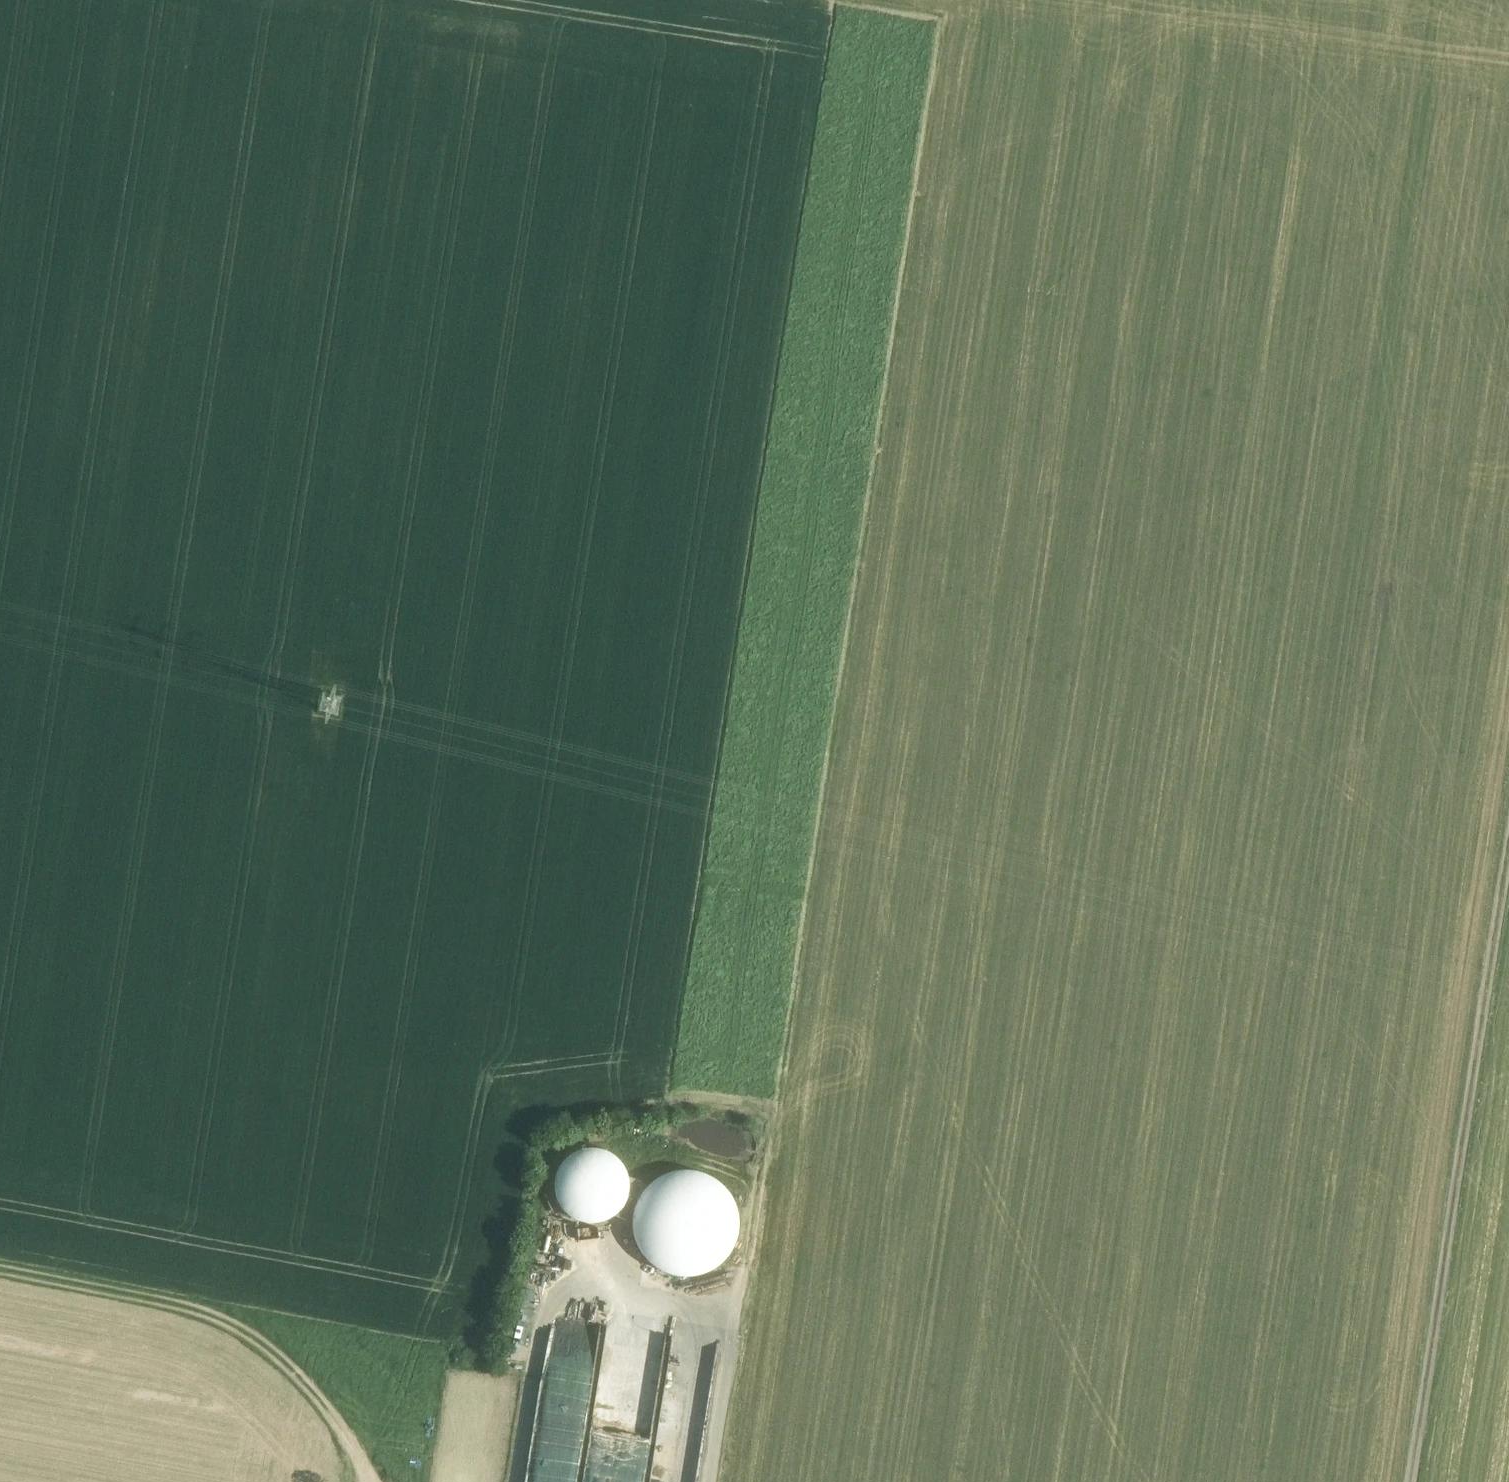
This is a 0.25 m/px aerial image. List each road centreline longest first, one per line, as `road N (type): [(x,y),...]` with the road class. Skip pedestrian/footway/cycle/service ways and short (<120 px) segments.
road 1 (track): [(1413,1481),(1508,831)]
road 2 (track): [(0,1270),(186,1307),(262,1338),(306,1374),(355,1441),(368,1481)]

